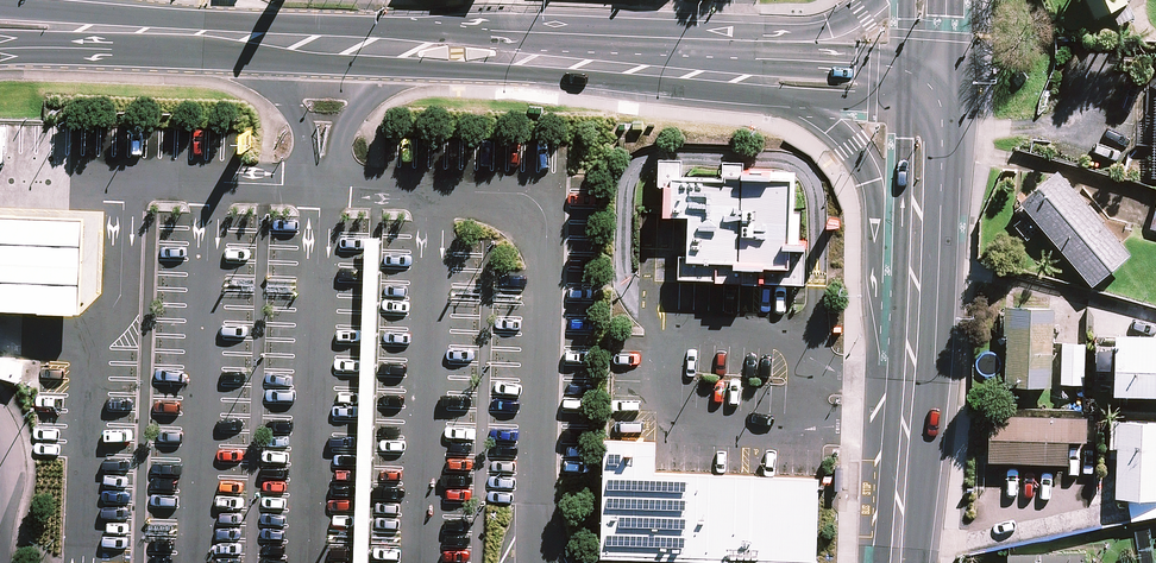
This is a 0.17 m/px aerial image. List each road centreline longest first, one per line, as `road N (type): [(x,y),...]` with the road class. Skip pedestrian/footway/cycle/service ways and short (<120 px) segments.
road 1 (tertiary): [(106,29),(733,68)]
road 2 (secondary): [(909,355),(875,281),(872,182),(852,147),(786,96)]
road 3 (secondary): [(897,562),(909,355)]
road 4 (tertiary): [(762,59),(905,66)]
road 5 (secondary): [(942,105),(940,180),(915,241)]
road 6 (secondary): [(915,241),(902,178),(904,104)]
road 7 (secondary): [(762,59),(877,0)]

